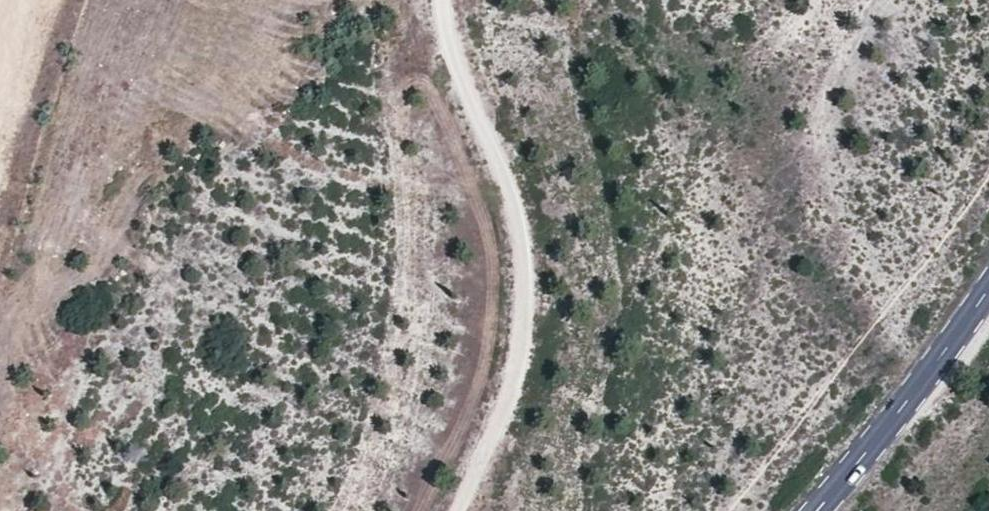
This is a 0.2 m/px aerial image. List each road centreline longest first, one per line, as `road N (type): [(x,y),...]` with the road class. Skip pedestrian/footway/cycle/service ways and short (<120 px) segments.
road 1 (track): [(457,510),(501,425),(523,297),(523,238),(436,0)]
road 2 (secondary): [(988,269),(822,510)]

